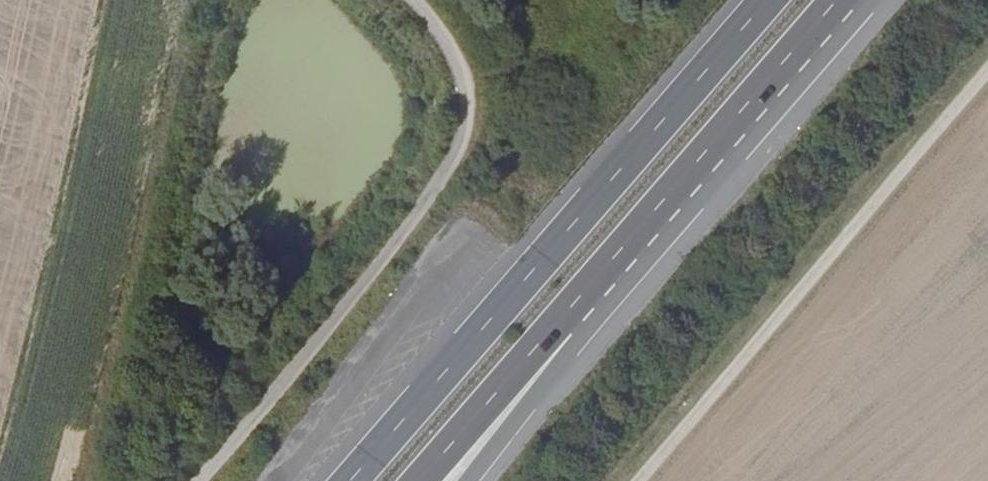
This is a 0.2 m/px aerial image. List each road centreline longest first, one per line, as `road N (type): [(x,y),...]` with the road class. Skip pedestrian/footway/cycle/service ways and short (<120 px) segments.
road 1 (trunk): [(772,0),(356,480)]
road 2 (track): [(185,480),(455,172),(458,62),(416,0)]
road 3 (track): [(644,480),(987,76)]
road 4 (trunk): [(571,320),(849,0)]
road 5 (trunk): [(430,480),(571,320)]
road 6 (trunk): [(472,480),(548,371),(571,320)]

